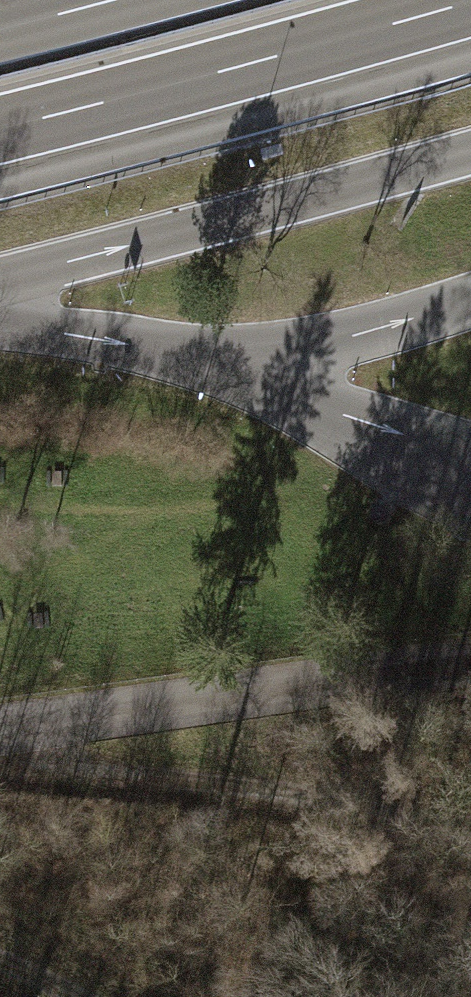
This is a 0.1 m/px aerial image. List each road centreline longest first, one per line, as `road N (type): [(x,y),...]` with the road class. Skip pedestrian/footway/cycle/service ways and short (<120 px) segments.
road 1 (motorway): [(0,129),(470,3)]
road 2 (track): [(0,749),(346,802),(470,844)]

